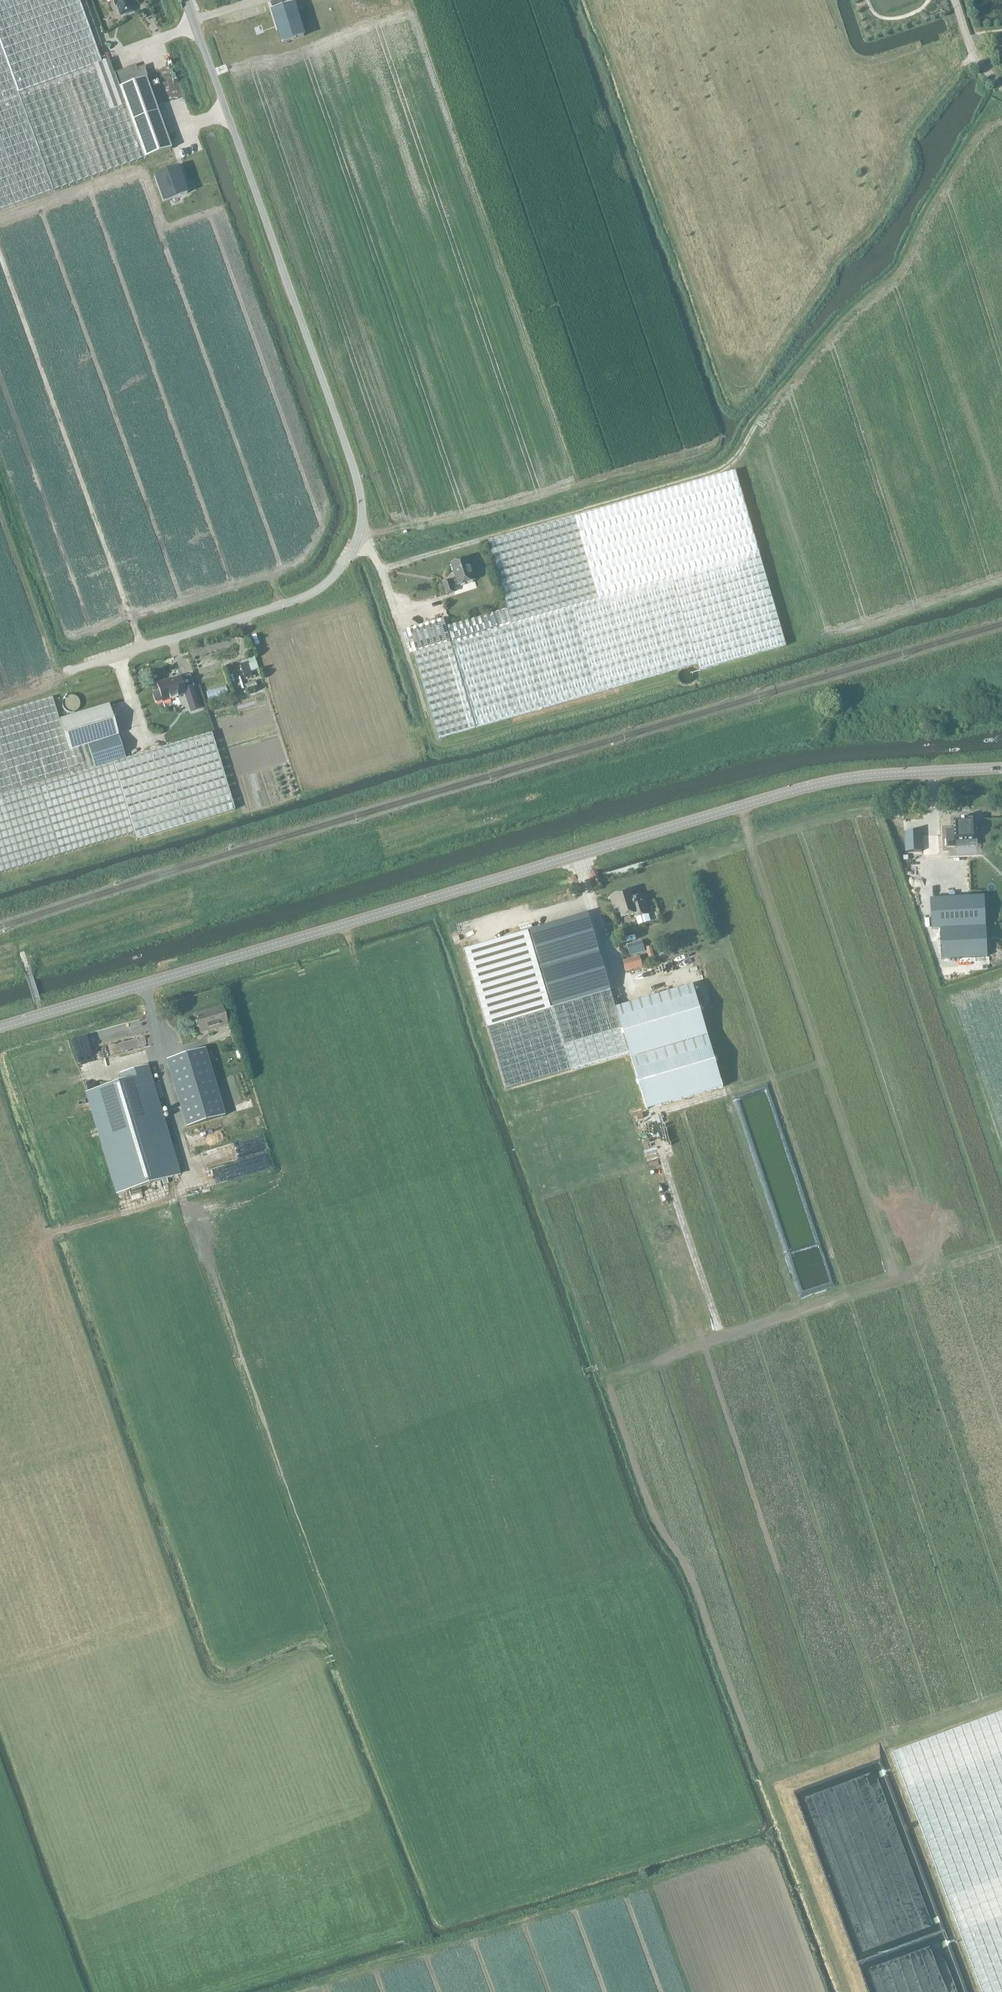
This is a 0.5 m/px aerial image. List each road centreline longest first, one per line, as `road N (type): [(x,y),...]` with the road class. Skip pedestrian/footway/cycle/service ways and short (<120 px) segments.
road 1 (tertiary): [(0,1027),(818,785),(1001,768)]
road 2 (unclassified): [(65,671),(311,596),(349,559),(359,534),(356,476),(189,0)]

